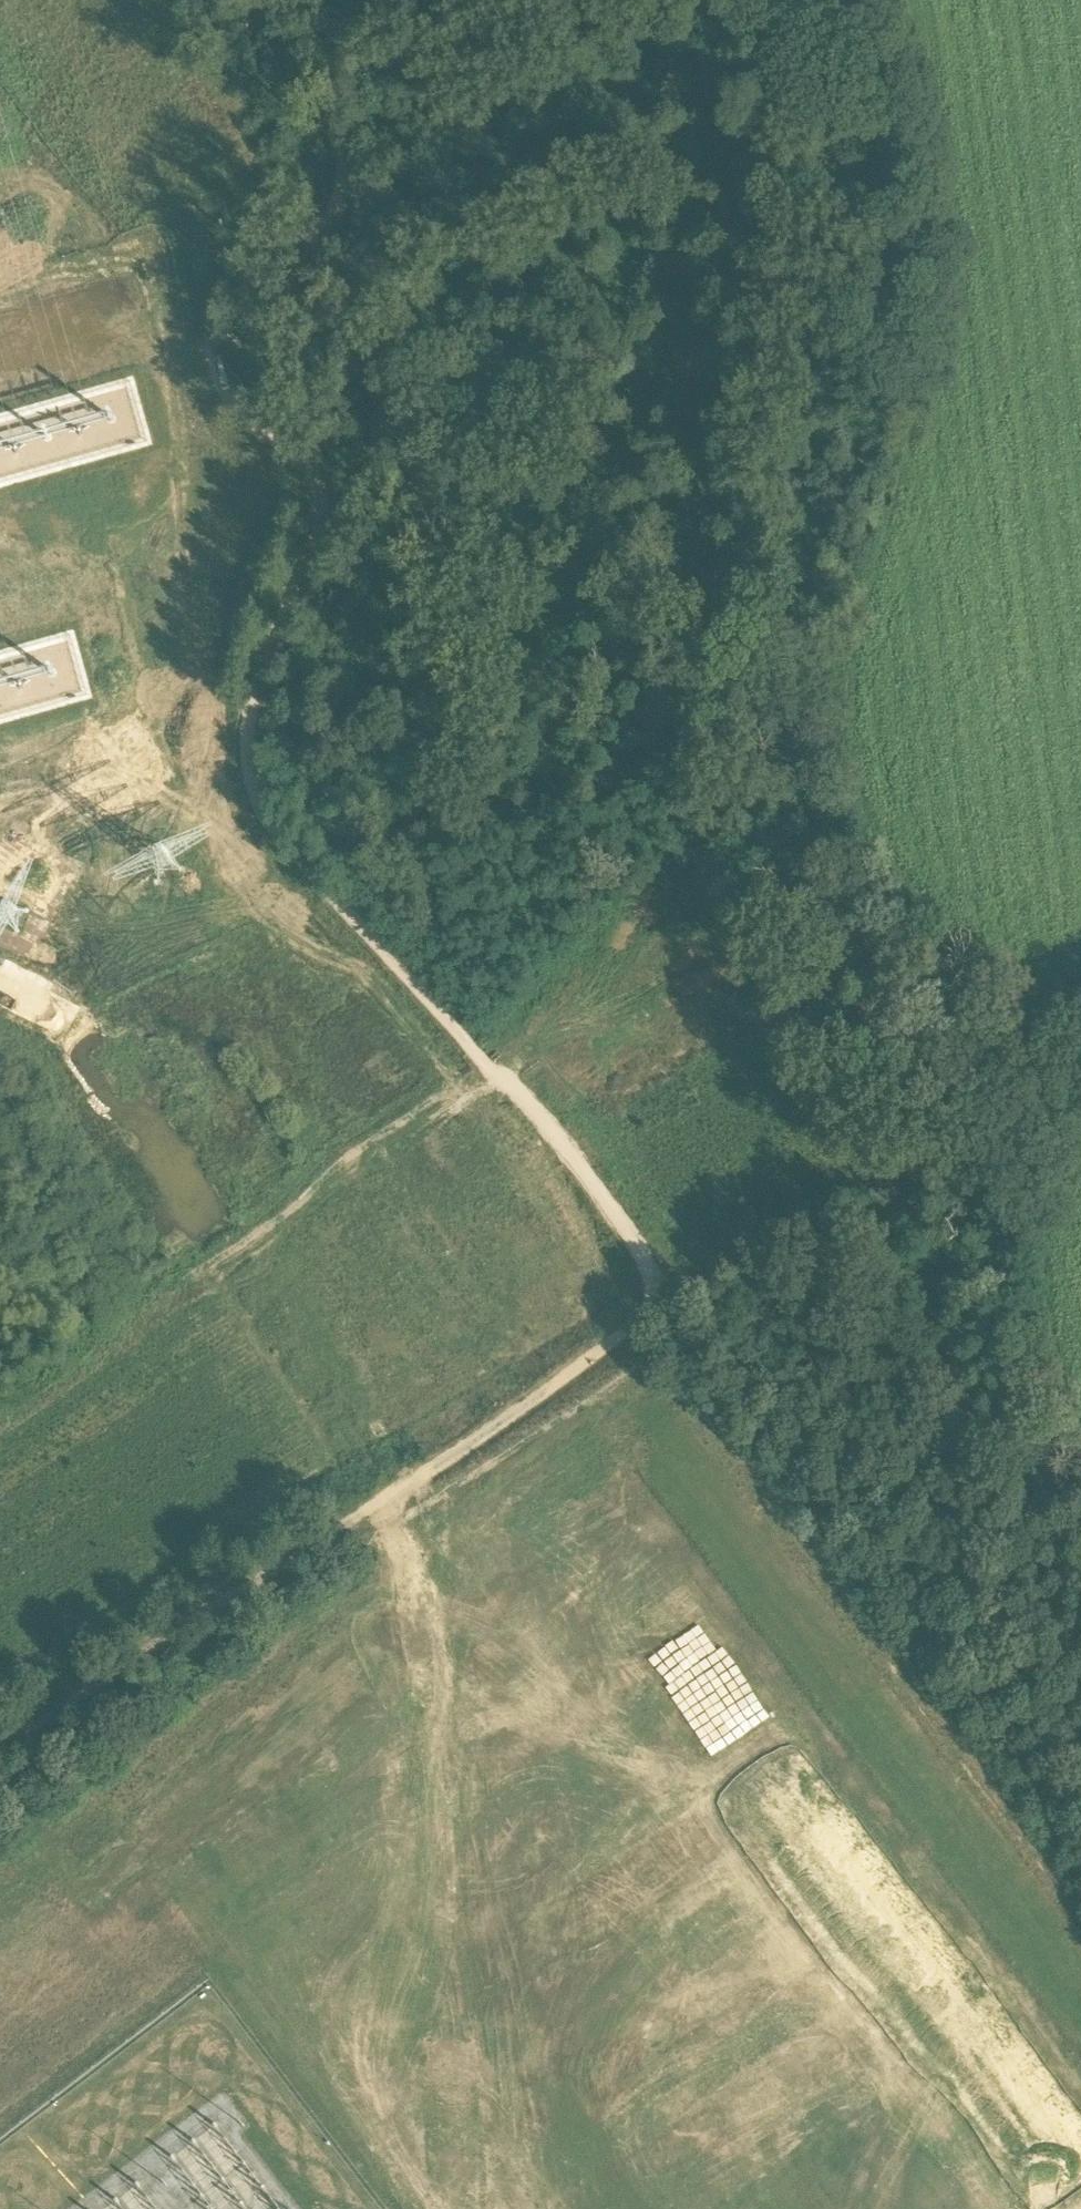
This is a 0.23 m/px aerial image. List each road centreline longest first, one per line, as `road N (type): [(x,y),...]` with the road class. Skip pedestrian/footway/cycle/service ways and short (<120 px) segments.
road 1 (track): [(669,1296),(551,1133),(296,860),(255,804),(240,767),(240,735),(336,523),(317,477),(219,373),(219,332),(237,306),(363,195),(247,0)]
road 2 (track): [(669,1296),(612,1358),(0,1758)]
road 3 (track): [(894,1179),(827,1196),(669,1296)]

